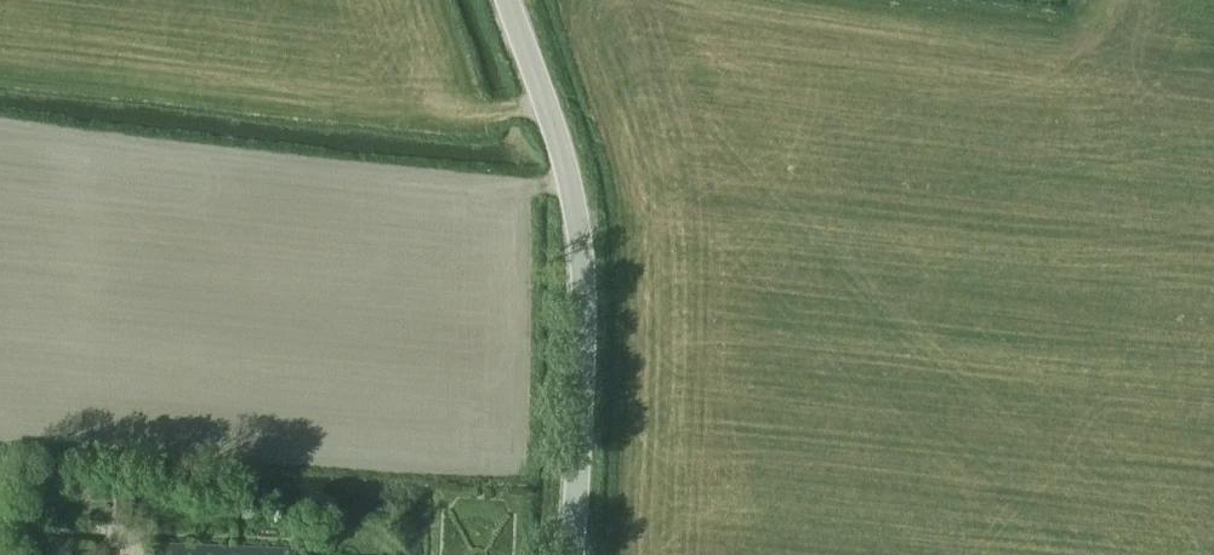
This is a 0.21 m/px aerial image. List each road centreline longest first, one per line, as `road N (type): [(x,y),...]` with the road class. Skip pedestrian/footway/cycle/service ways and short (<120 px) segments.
road 1 (tertiary): [(571,554),(584,282),(563,159),(508,0)]

